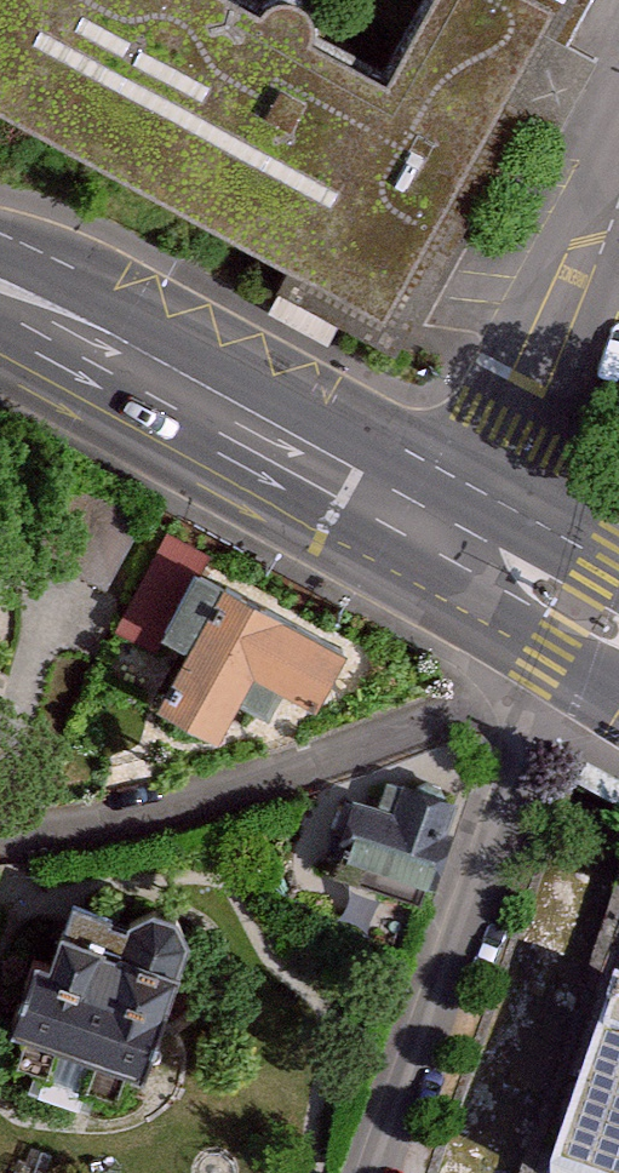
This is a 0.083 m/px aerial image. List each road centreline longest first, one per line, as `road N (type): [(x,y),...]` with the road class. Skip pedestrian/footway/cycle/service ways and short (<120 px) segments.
road 1 (residential): [(574,612),(531,692),(381,1172)]
road 2 (primary): [(0,301),(471,557)]
road 3 (residential): [(471,557),(618,184)]

